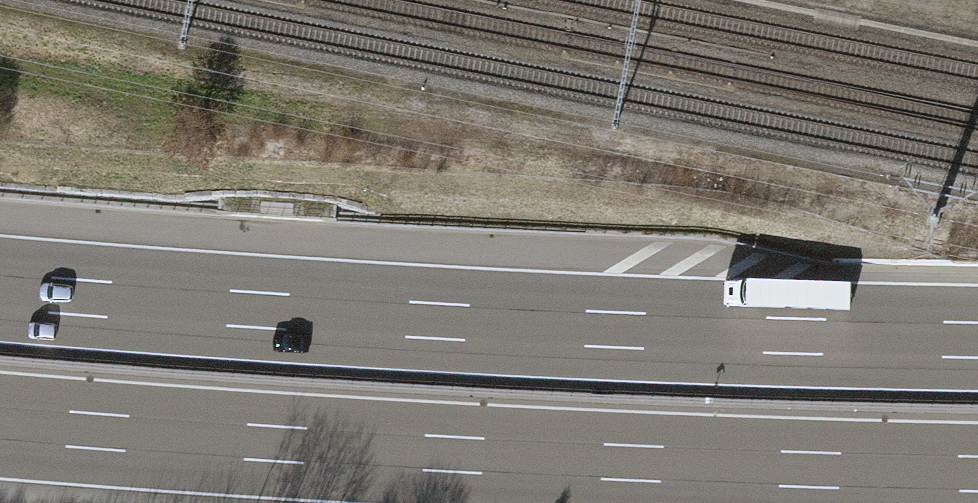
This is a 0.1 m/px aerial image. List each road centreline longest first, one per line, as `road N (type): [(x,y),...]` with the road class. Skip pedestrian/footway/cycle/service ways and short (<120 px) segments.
road 1 (motorway): [(0,425),(451,456),(977,476)]
road 2 (motorway): [(977,338),(458,321),(0,289)]

